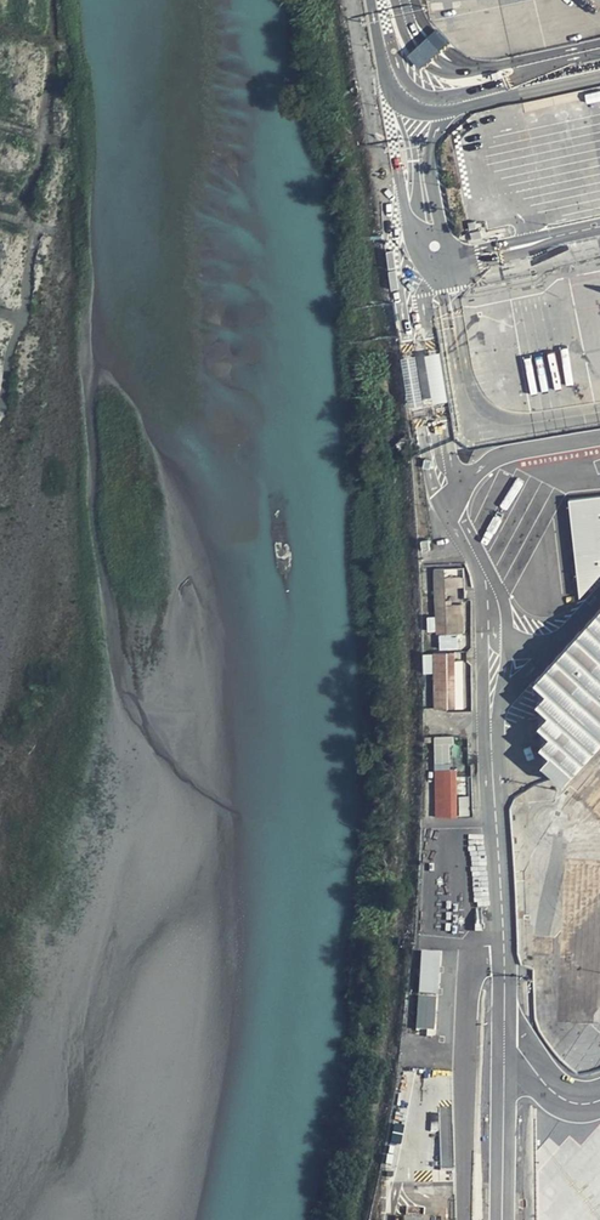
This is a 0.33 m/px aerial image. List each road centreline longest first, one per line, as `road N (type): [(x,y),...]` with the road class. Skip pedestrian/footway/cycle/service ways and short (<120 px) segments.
road 1 (unclassified): [(372,0),(390,86),(418,110),(451,110),(599,76)]
road 2 (secondary): [(404,0),(422,43),(452,67),(599,42)]

